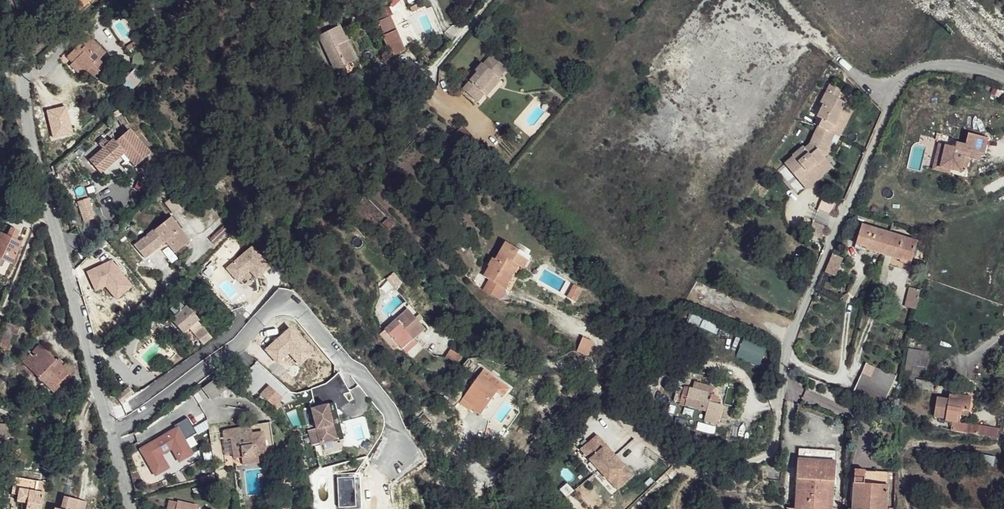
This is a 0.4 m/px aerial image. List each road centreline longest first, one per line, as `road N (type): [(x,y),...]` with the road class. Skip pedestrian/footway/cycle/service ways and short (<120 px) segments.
road 1 (residential): [(0,12),(25,71),(32,146),(109,430)]
road 2 (residential): [(109,430),(185,386),(267,314),(299,308),(371,380),(394,431),(387,476)]
road 3 (unclassified): [(790,337),(900,83),(923,67),(954,63),(1003,79)]

